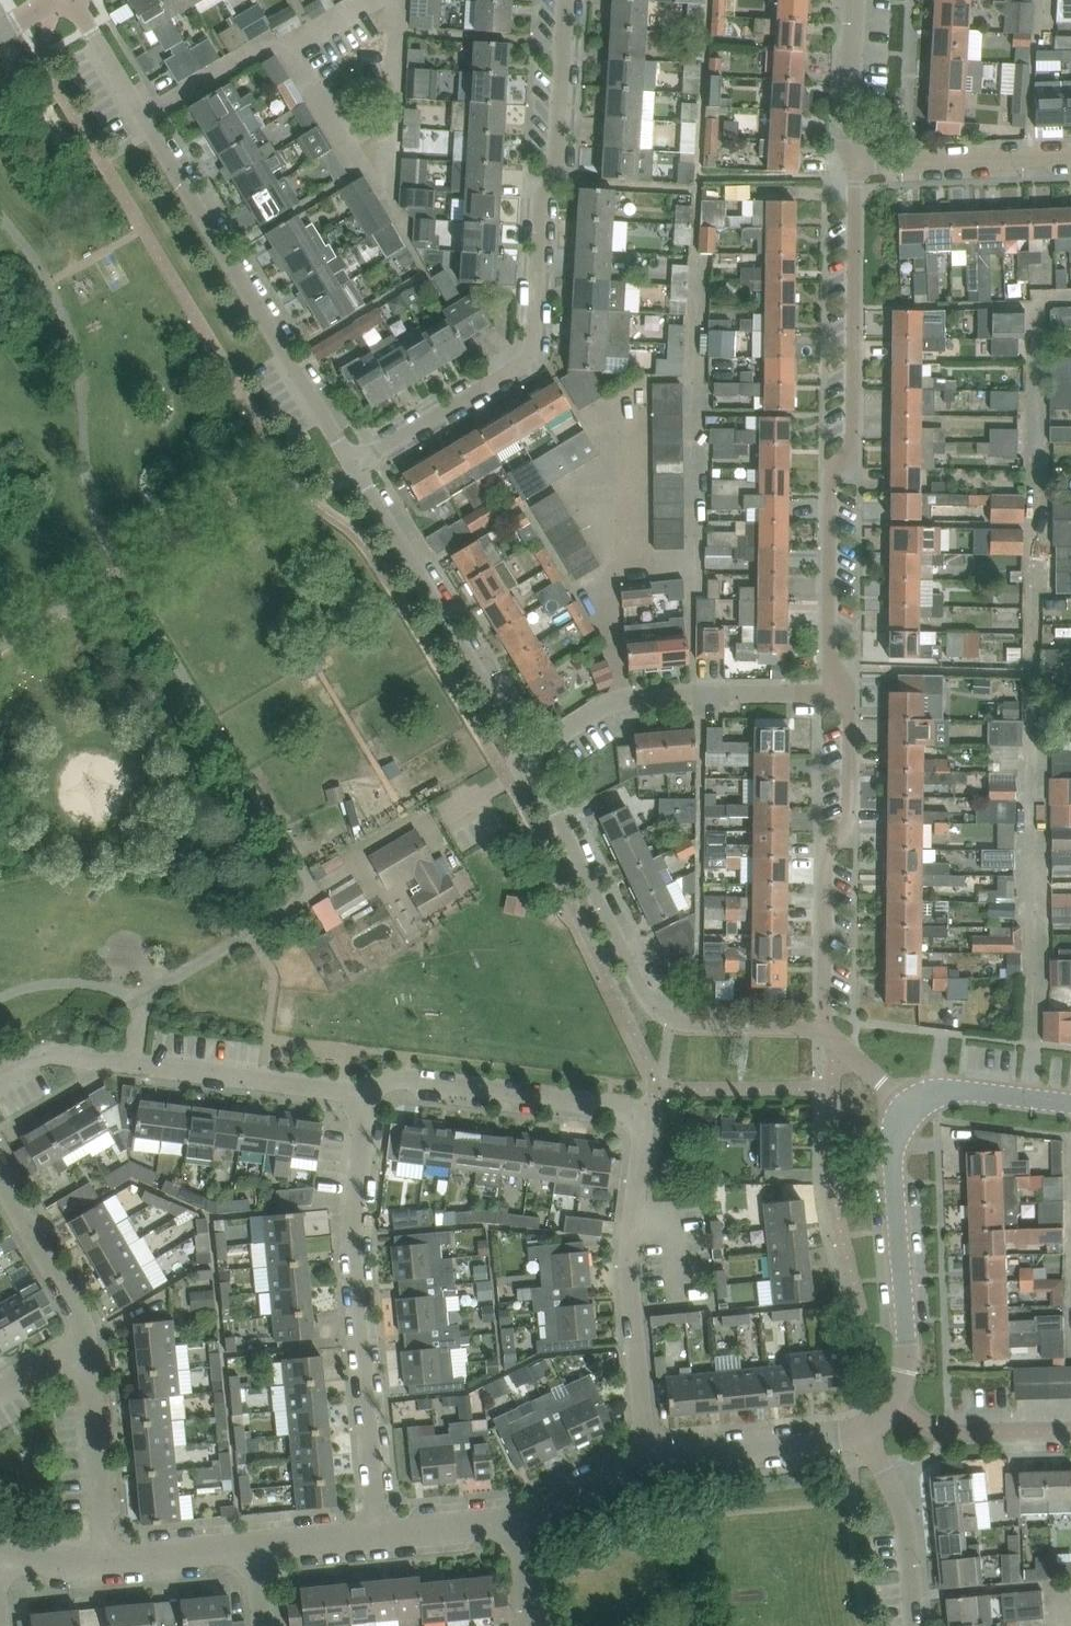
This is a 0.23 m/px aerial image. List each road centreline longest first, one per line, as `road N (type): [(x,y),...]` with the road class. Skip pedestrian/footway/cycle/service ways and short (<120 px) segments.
road 1 (residential): [(350,468),(524,363),(533,340),(541,198),(556,169),(565,0)]
road 2 (residential): [(350,468),(78,0)]
road 3 (residential): [(857,160),(852,445),(830,488),(828,690)]
road 4 (residential): [(831,1031),(693,1029),(668,1019),(643,994),(524,757)]
road 5 (residential): [(379,1536),(352,1213),(365,1126),(359,1104)]
road 6 (residential): [(0,1082),(41,1058),(60,1058),(343,1091),(359,1104)]
road 7 (residential): [(828,690),(850,711),(849,821),(825,847),(824,1009),(831,1031)]
road 8 (residential): [(645,1452),(629,1266),(649,1112)]
road 9 (residential): [(524,757),(350,468)]
road 10 (residential): [(524,757),(621,697),(828,690)]
road 11 (tertiary): [(895,1405),(906,1345),(893,1154),(909,1107)]
road 12 (residential): [(359,1104),(395,1085),(649,1112)]
road 13 (tertiary): [(645,1452),(844,1437),(865,1429)]
road 14 (residential): [(105,1560),(87,1340)]
road 15 (residential): [(857,160),(1070,155)]
road 16 (residential): [(913,1625),(902,1511),(865,1429)]
road 17 (residential): [(1070,1430),(961,1432),(932,1427),(895,1405)]
road 18 (residential): [(87,1340),(0,1184)]
road 19 (tertiary): [(1070,1104),(949,1090),(909,1107)]
road 20 (residential): [(857,160),(848,137),(853,0)]
road 21 (tertiary): [(105,1560),(255,1545)]
road 22 (tertiary): [(379,1536),(524,1516)]
road 23 (tertiary): [(524,1516),(645,1452)]
road 24 (tertiary): [(255,1545),(379,1536)]

